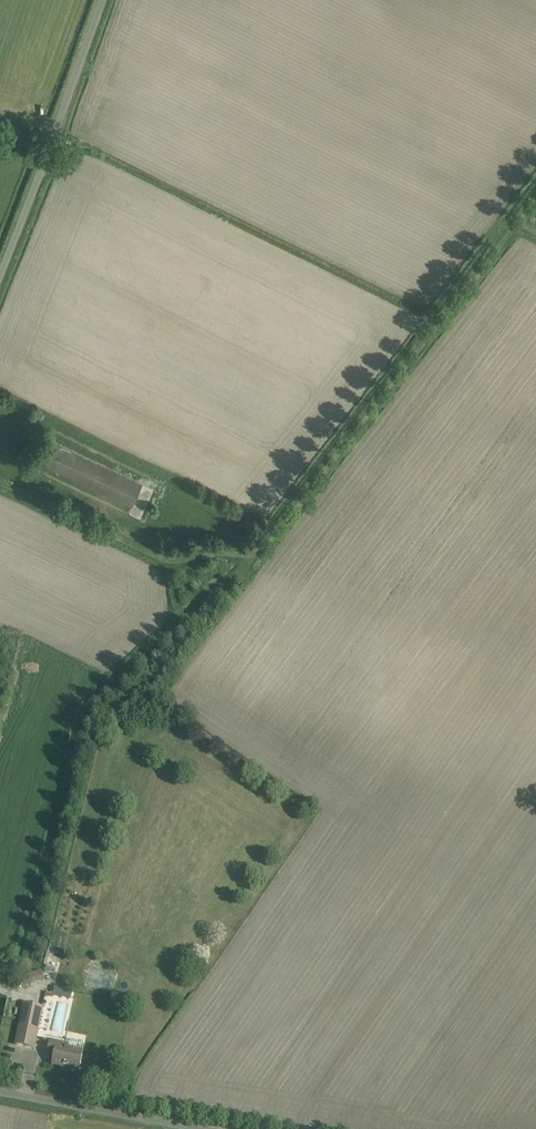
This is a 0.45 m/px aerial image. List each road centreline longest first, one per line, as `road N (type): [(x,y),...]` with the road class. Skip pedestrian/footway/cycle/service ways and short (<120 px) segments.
road 1 (track): [(535,200),(268,545),(221,561),(167,558),(0,484)]
road 2 (unclassified): [(0,273),(106,0)]
road 3 (unclassified): [(195,1128),(0,1093)]

